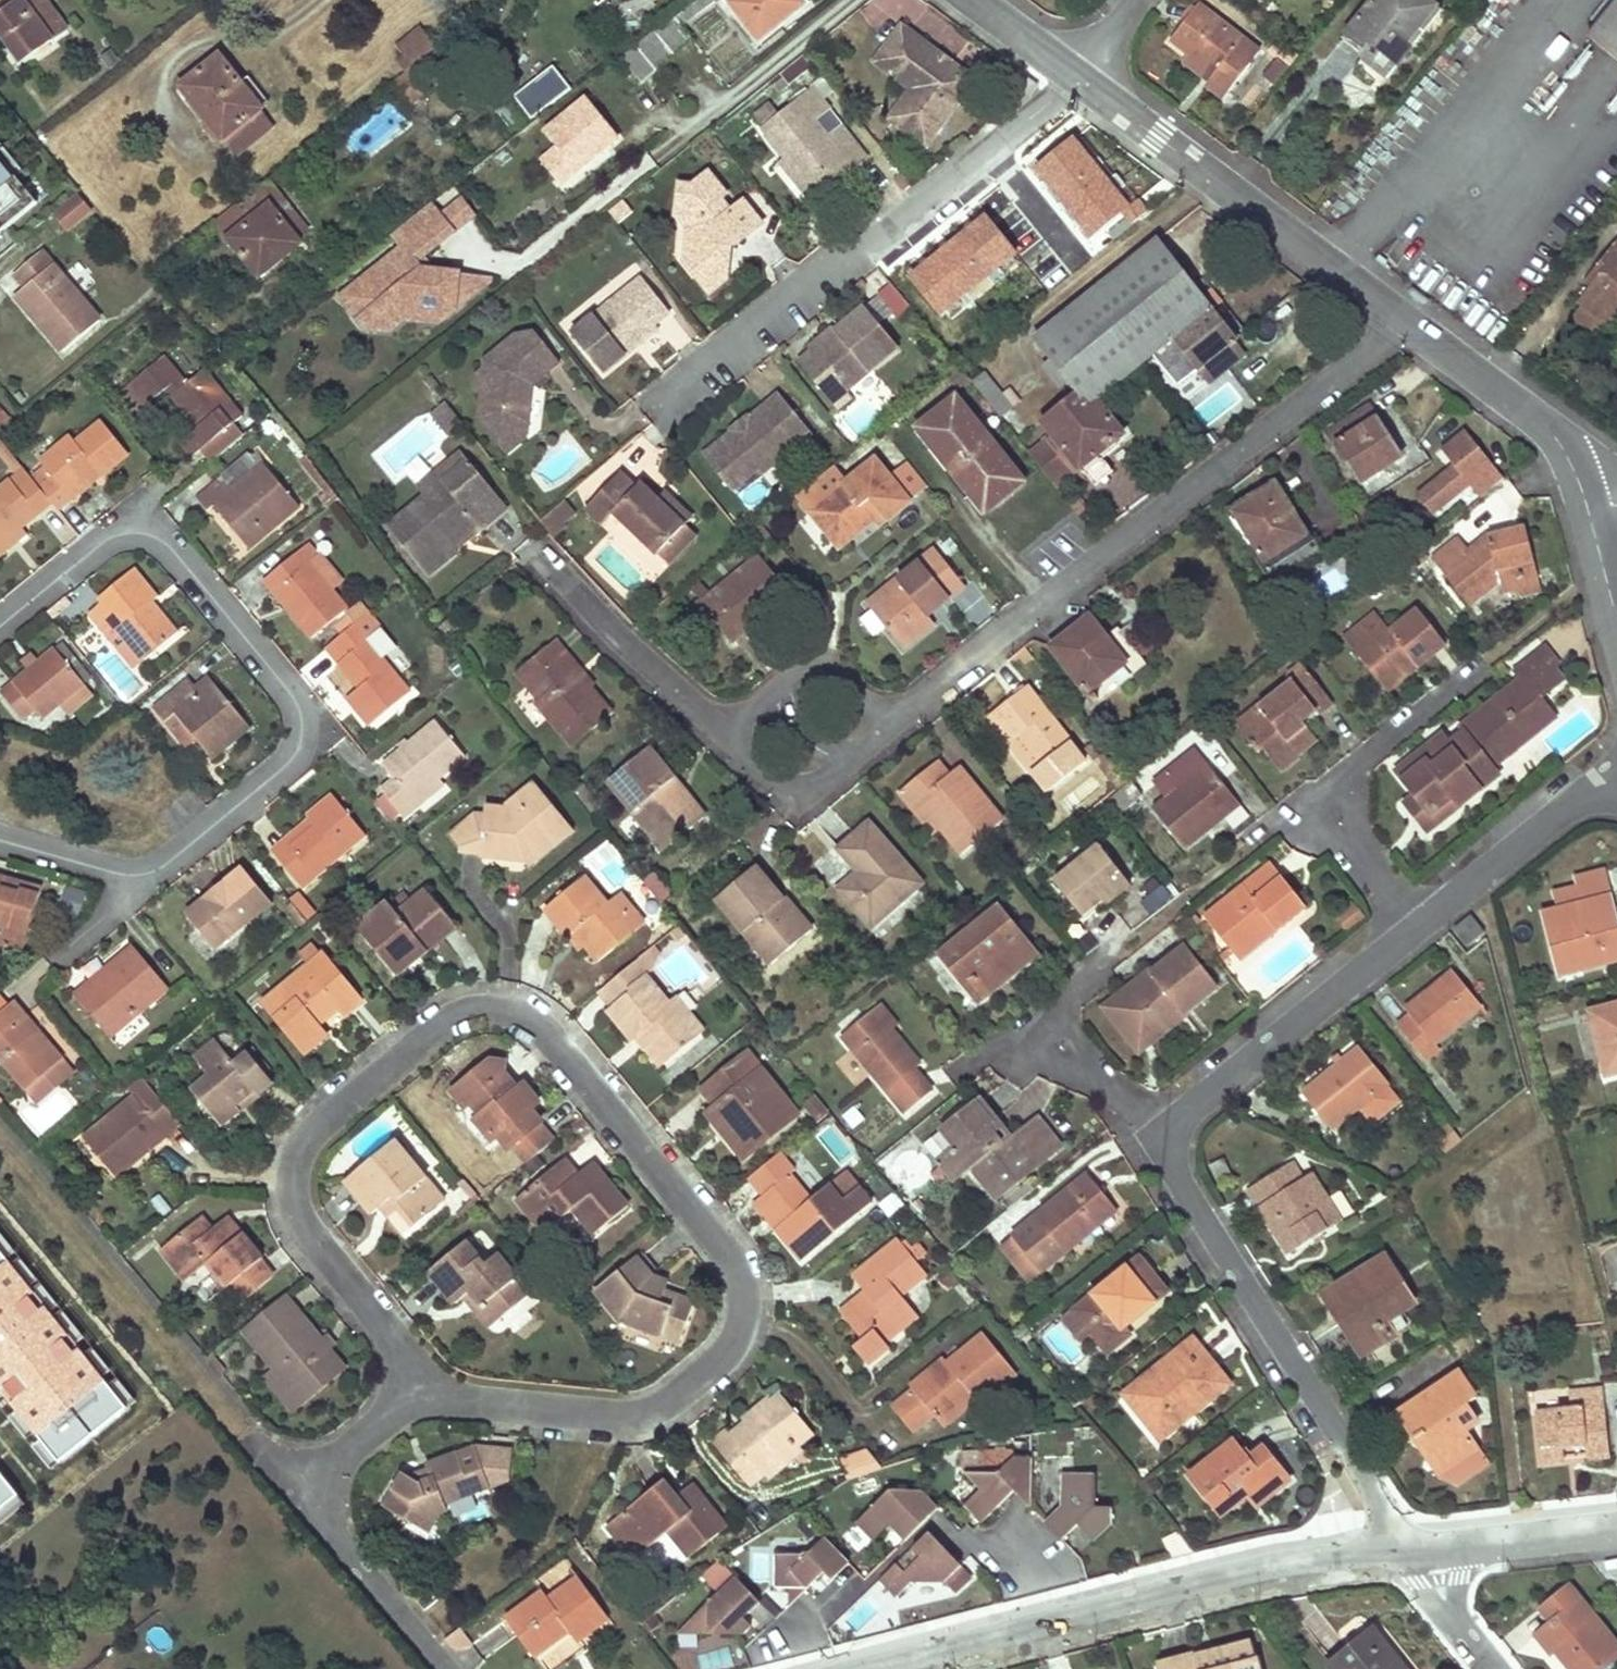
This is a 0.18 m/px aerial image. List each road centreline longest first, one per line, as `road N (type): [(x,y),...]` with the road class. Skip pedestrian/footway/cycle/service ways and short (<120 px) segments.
road 1 (residential): [(419,1391),(391,1338),(307,1232),(294,1173),(317,1128),(445,1025),(484,1011),(512,1013),(544,1032),(729,1261),(742,1316),(726,1352),(684,1389),(643,1409),(476,1405)]
road 2 (residential): [(0,627),(104,541),(151,536),(170,548),(292,696),(302,734),(284,768),(169,861),(131,876)]
road 3 (residential): [(1405,325),(889,726)]
road 4 (residential): [(658,409),(1078,80)]
road 5 (residential): [(890,1668),(1246,1575),(1405,1547)]
road 6 (residential): [(1152,1134),(1405,1547)]
road 7 (residential): [(1405,325),(1078,80)]
road 8 (residential): [(1420,921),(1319,791),(1463,678)]
road 9 (residential): [(1420,921),(1152,1134)]
road 10 (residential): [(889,726),(814,784),(780,781),(745,751),(739,730),(745,714),(801,669),(832,669)]
road 11 (residential): [(1586,500),(1550,432),(1405,325)]
road 12 (residential): [(1616,788),(1420,921)]
road 13 (residential): [(299,1490),(449,1668)]
road 14 (residential): [(1405,1547),(1616,1521)]
road 15 (residential): [(1152,1134),(1118,1092),(1026,1022)]
road 16 (residential): [(299,1490),(419,1391)]
road 17 (residential): [(1405,1547),(1491,1668)]
road 18 (residential): [(131,876),(0,842)]
road 19 (residential): [(1078,80),(969,0)]
road 20 (residential): [(1616,626),(1586,500)]

